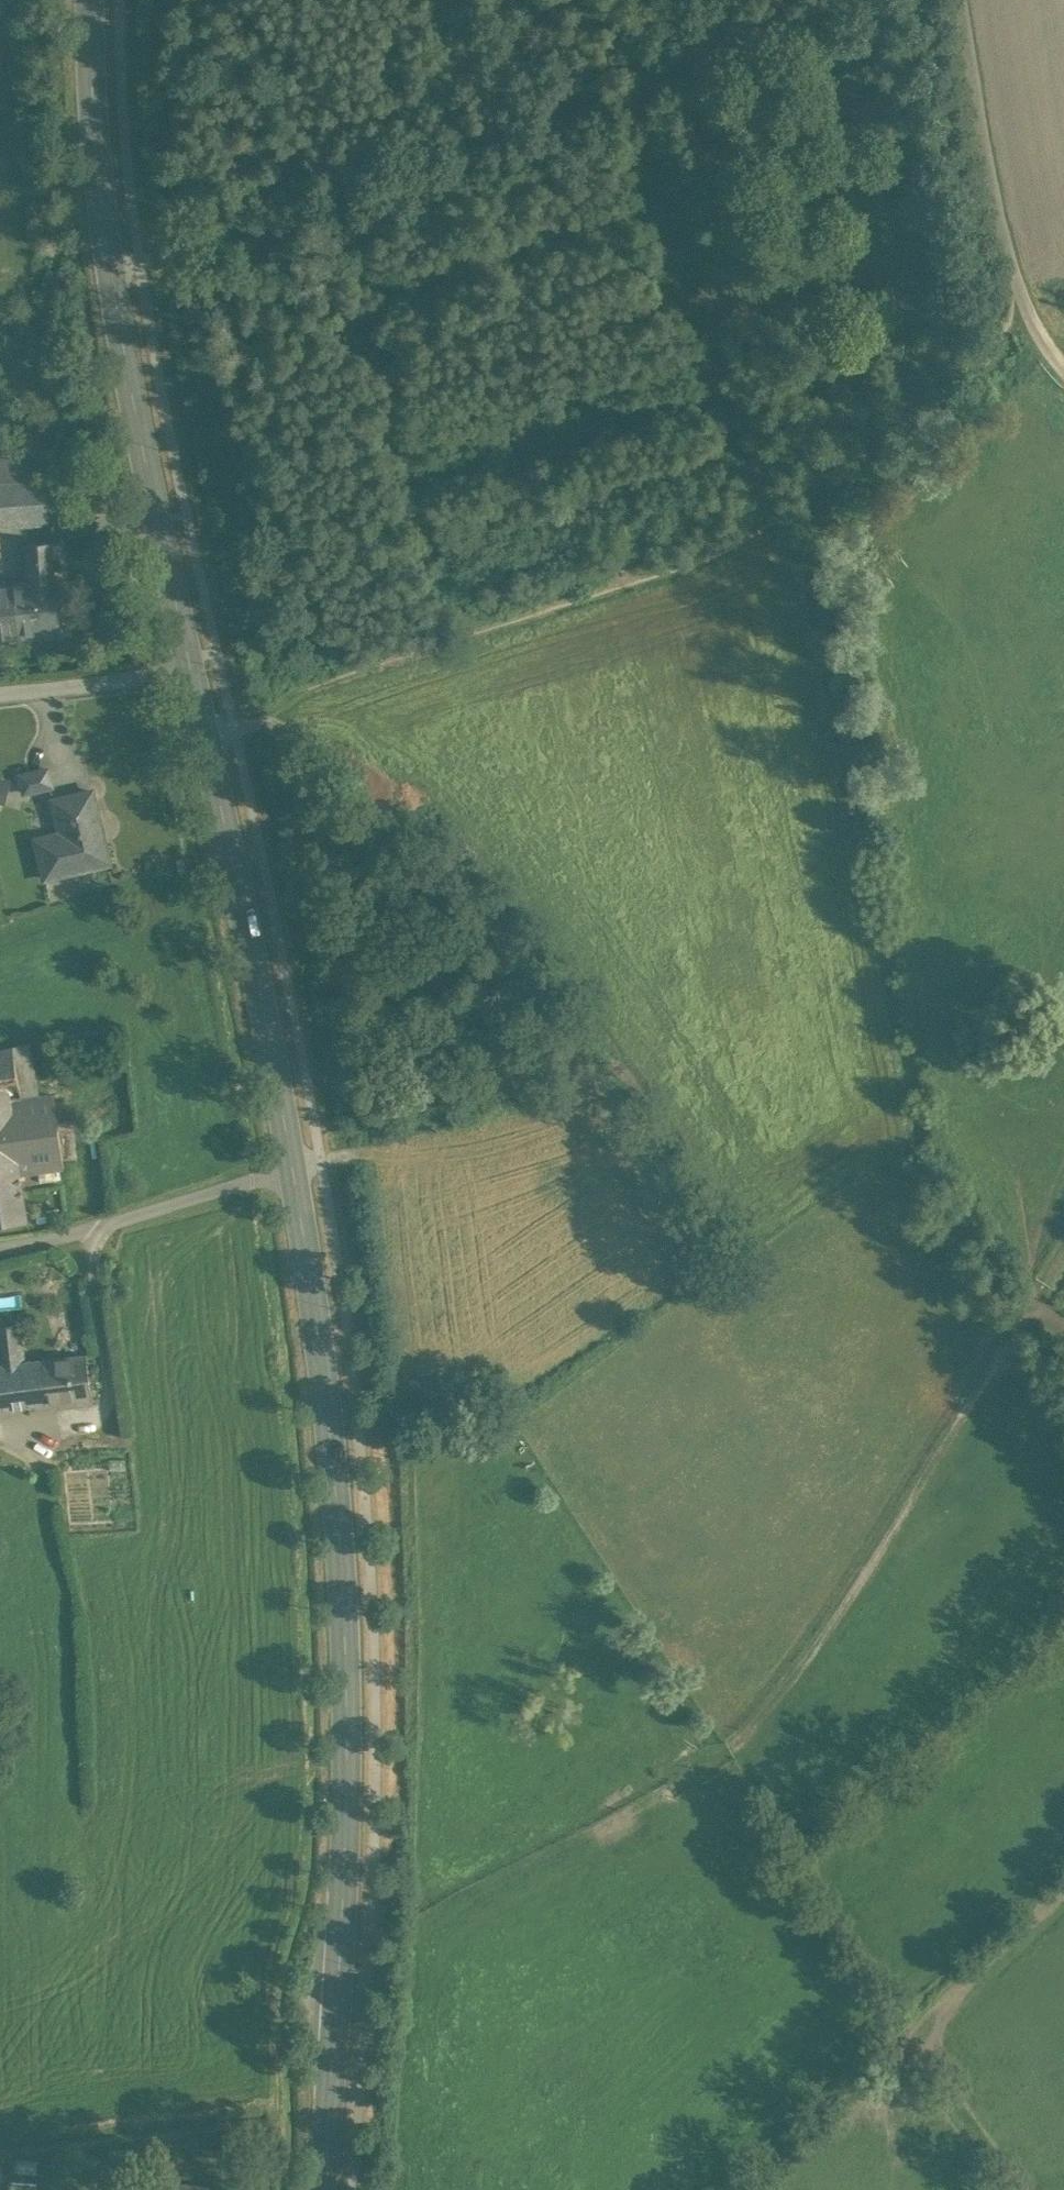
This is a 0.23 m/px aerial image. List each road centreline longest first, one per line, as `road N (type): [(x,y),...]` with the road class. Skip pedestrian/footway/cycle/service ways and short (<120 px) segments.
road 1 (secondary): [(102,0),(116,219),(143,397),(241,838),(296,1171),(342,1547),(347,1770),(322,2189)]
road 2 (unclassified): [(963,0),(985,167),(1025,300),(1063,367)]
road 3 (track): [(0,691),(207,668)]

